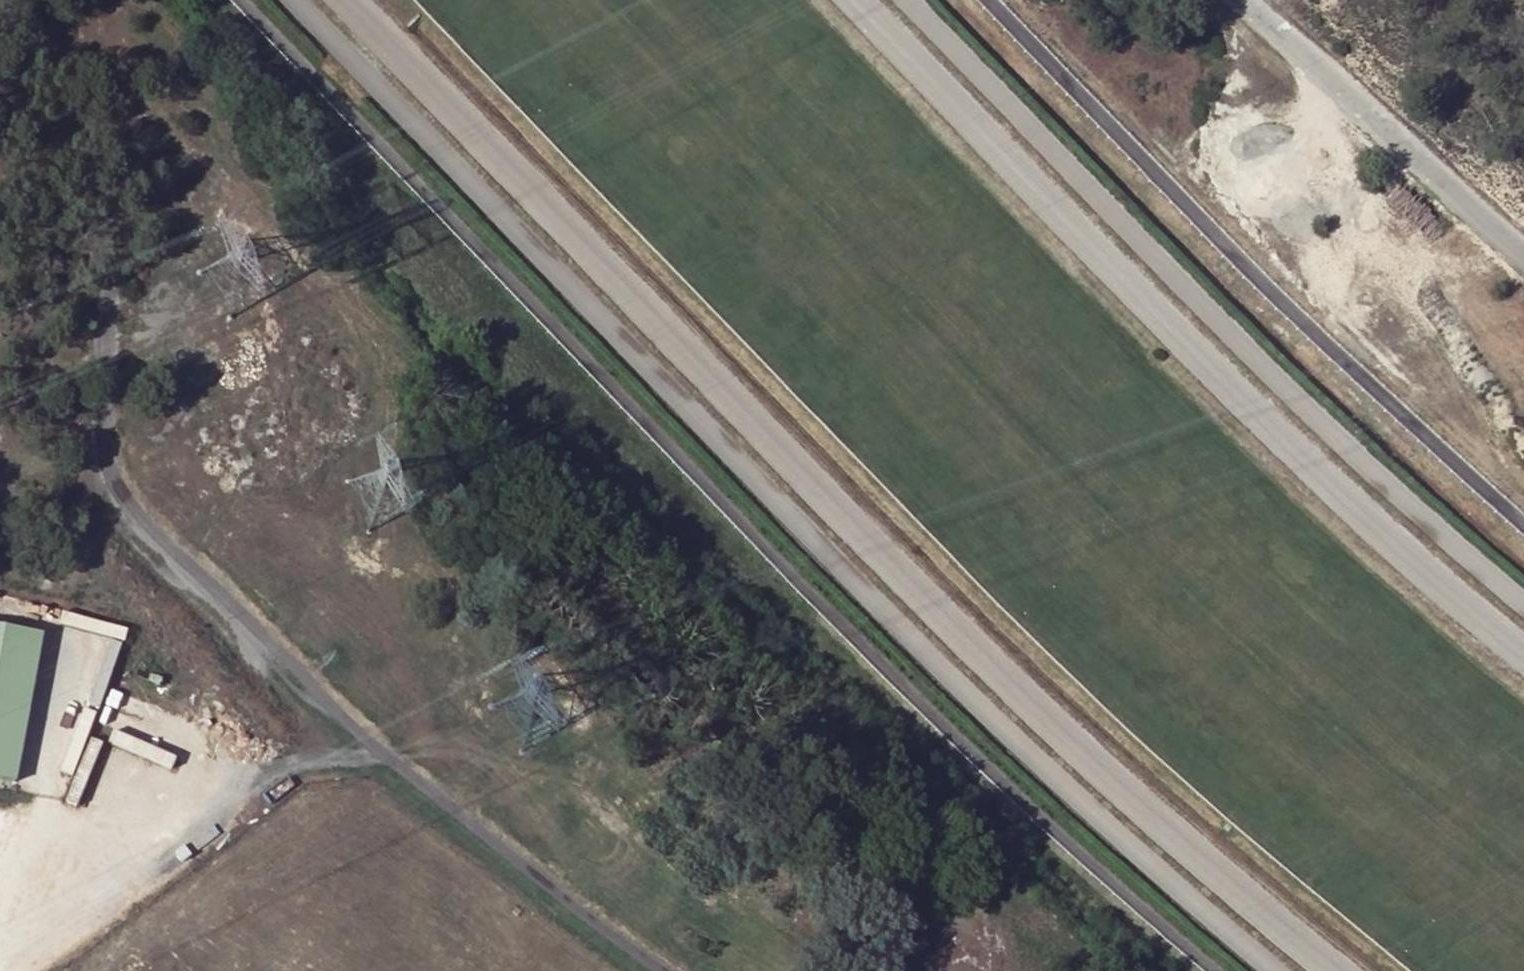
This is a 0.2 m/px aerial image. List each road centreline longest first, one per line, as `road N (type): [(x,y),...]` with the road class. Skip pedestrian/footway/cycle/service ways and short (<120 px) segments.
road 1 (track): [(16,970),(287,774),(366,735)]

